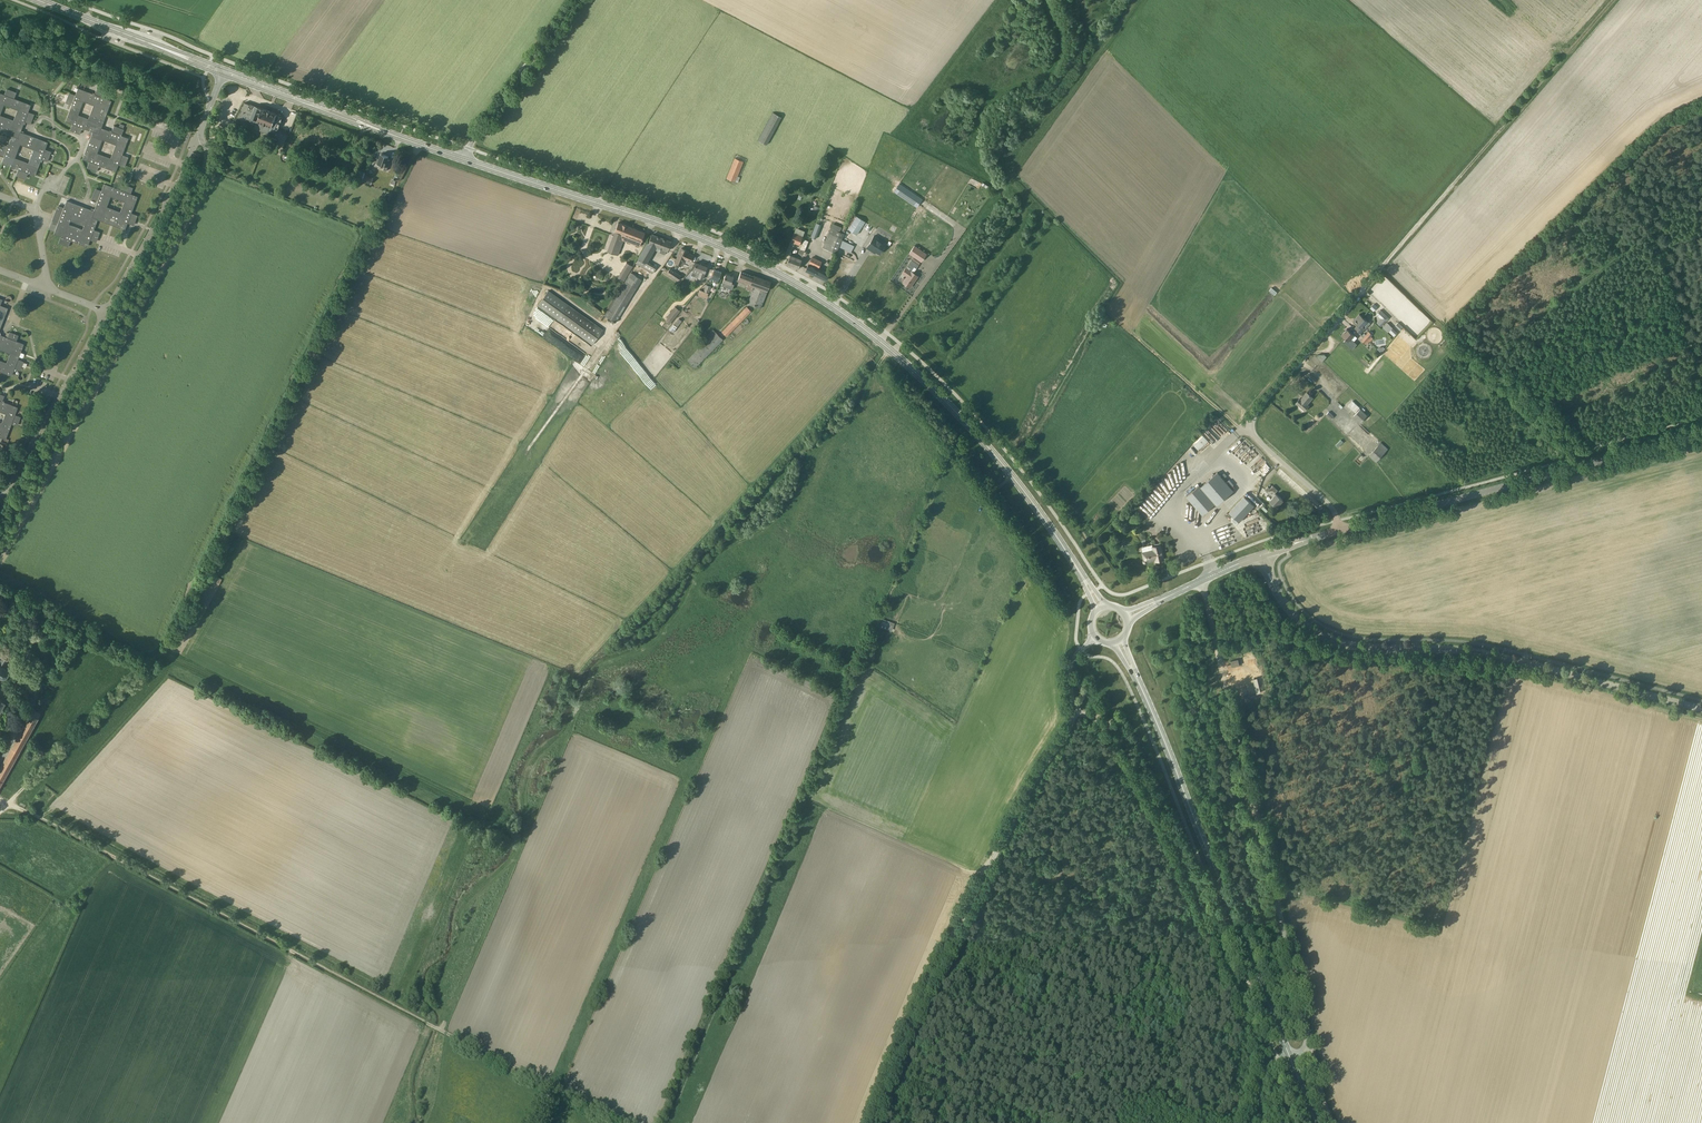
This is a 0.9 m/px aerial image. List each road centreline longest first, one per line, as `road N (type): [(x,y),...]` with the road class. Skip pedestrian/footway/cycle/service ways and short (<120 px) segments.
road 1 (secondary): [(987,446),(896,355),(781,275),(693,235),(464,160)]
road 2 (unclassified): [(868,1122),(928,974),(1073,711),(1070,669),(1095,637)]
road 3 (unclassified): [(0,534),(200,165),(200,129),(225,72)]
road 4 (track): [(441,1031),(96,849),(10,808),(0,813)]
road 5 (tertiary): [(1701,709),(1495,655),(1330,639),(1281,600),(1262,555)]
road 6 (unclassified): [(1203,580),(1313,1049)]
road 7 (tertiary): [(1341,530),(1701,435)]
road 8 (track): [(0,591),(146,664),(4,808)]
road 9 (unclassified): [(1341,530),(1334,508),(1261,446),(1250,422),(1383,266)]
road 10 (track): [(1609,0),(1383,266)]
road 11 (secondary): [(1288,1057),(1172,759)]
road 12 (track): [(1012,1122),(1071,886),(1134,902)]
road 13 (track): [(1266,1063),(1151,796)]
road 14 (secondary): [(464,160),(225,72)]
road 15 (track): [(1118,1122),(1173,913)]
road 16 (secondary): [(1106,606),(987,446)]
road 17 (secondary): [(987,446),(1052,533),(1095,612)]
road 18 (unclassified): [(464,160),(574,0)]
road 19 (secondary): [(1112,643),(1172,759)]
road 20 (secondary): [(1172,759),(1122,639)]

